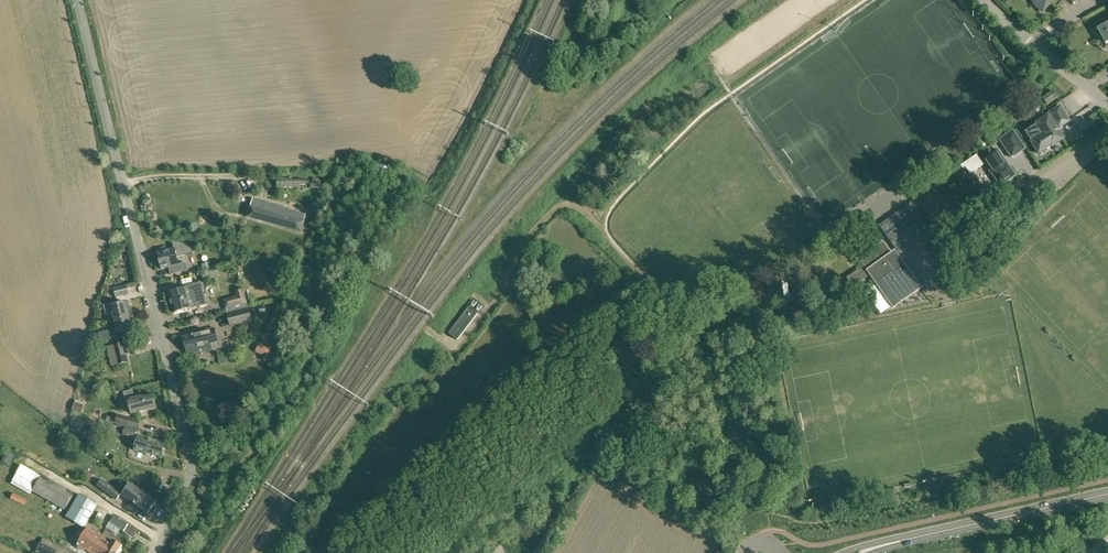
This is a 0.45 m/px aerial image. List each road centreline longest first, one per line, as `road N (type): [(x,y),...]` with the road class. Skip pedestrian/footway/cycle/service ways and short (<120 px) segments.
road 1 (unclassified): [(156,552),(185,484),(79,0)]
road 2 (track): [(686,319),(400,552)]
road 3 (tertiary): [(934,533),(1107,494)]

